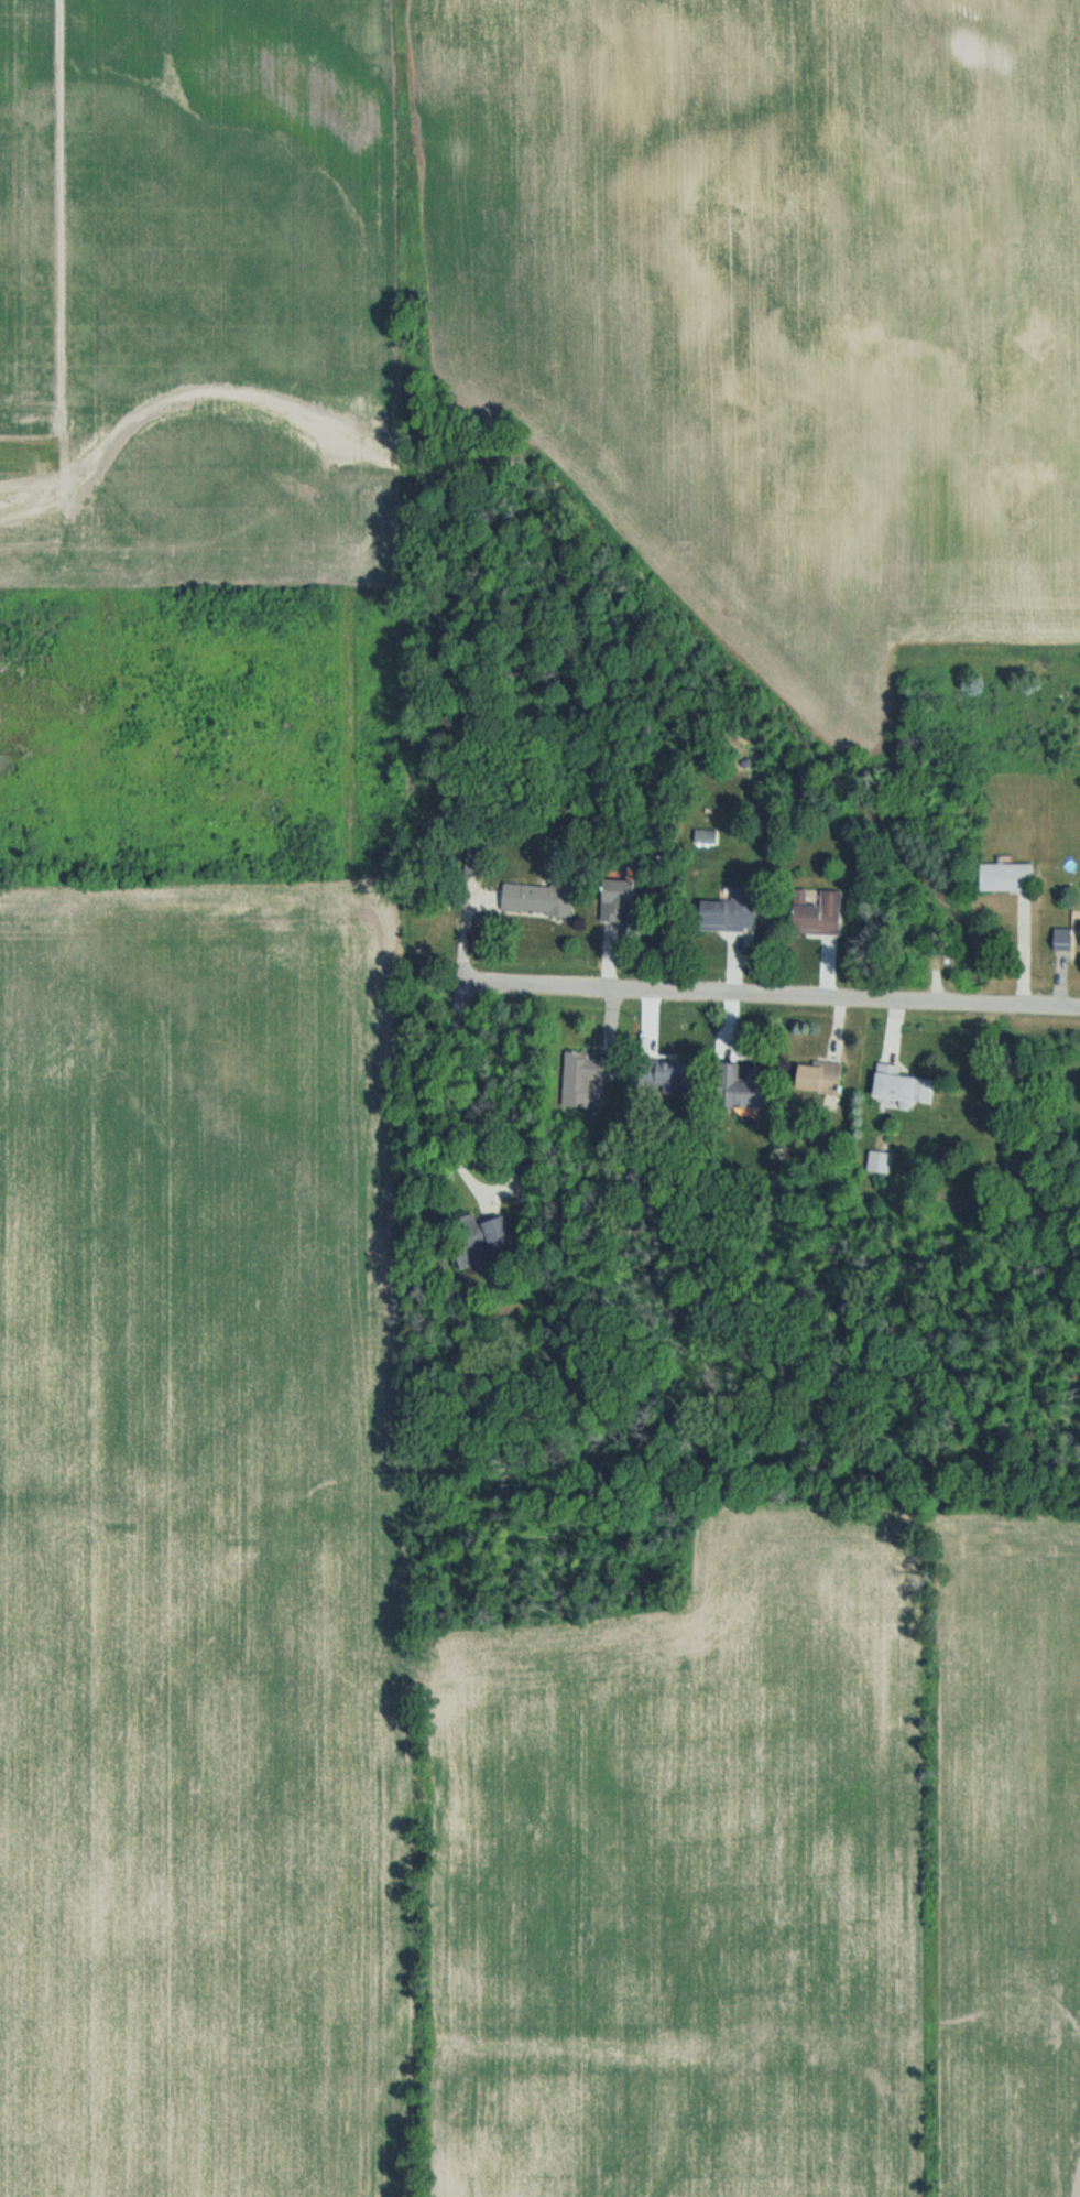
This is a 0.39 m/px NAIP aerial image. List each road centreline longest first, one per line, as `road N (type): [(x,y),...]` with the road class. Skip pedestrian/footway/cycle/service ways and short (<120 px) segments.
road 1 (residential): [(1079,1009),(469,1016)]

